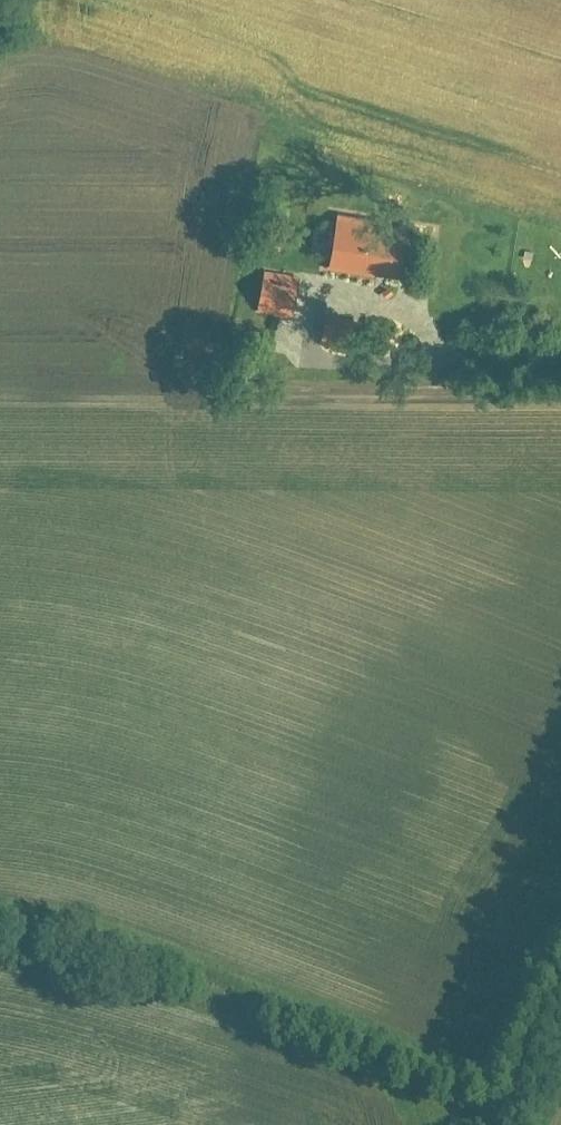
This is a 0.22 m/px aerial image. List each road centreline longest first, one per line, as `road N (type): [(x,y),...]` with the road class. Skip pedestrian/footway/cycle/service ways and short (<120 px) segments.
road 1 (track): [(502,1124),(560,972)]

